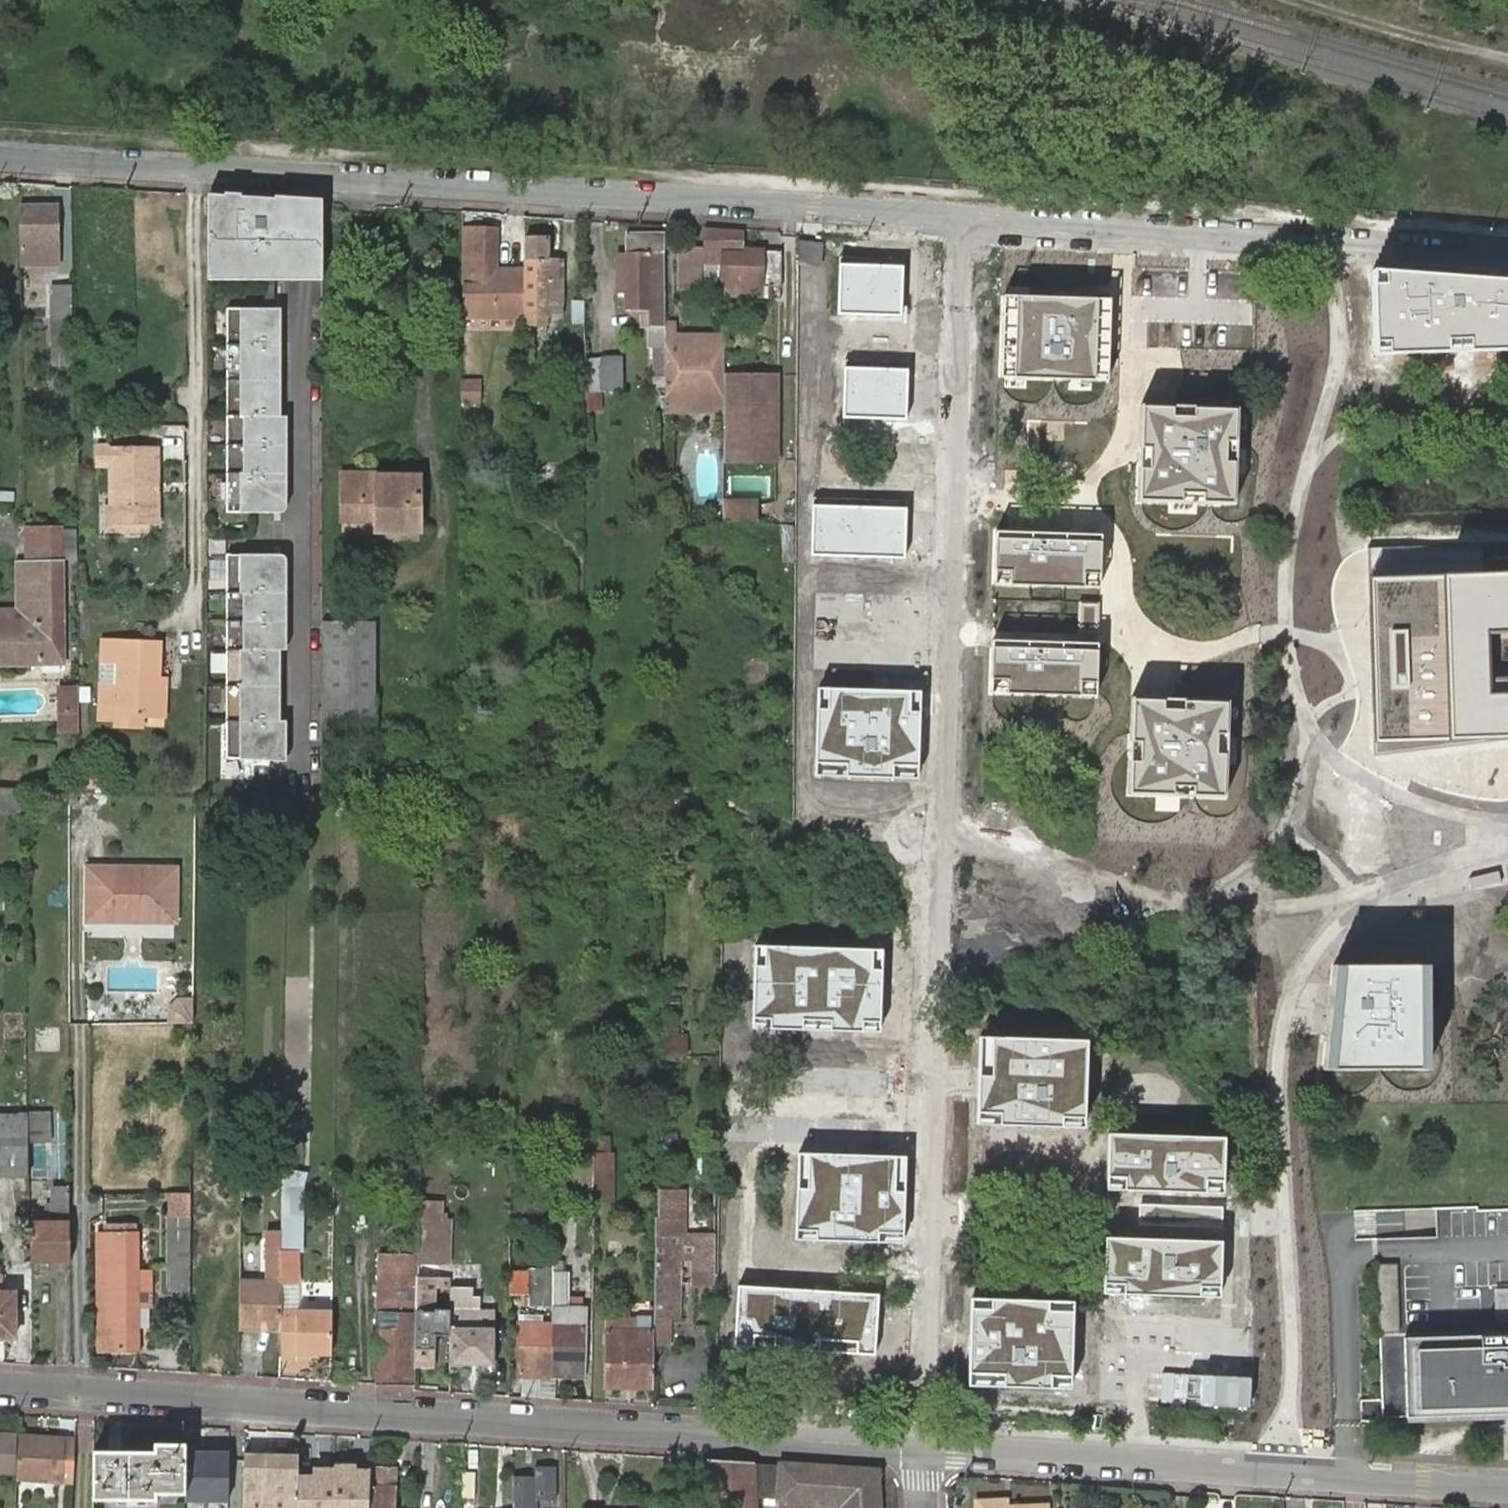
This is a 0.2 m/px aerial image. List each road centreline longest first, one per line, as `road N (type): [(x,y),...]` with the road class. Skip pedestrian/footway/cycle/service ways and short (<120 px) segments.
road 1 (residential): [(955,222),(921,1447)]
road 2 (residential): [(0,161),(955,222)]
road 3 (residential): [(0,1387),(921,1447)]
road 4 (unknown): [(1274,1470),(1293,1314),(1277,1056),(1287,1006),(1335,924),(1507,868)]
road 5 (residential): [(1306,962),(1329,839),(1333,746),(1292,476),(1301,357),(1333,246)]
road 6 (residential): [(921,1447),(1507,1485)]
road 7 (residential): [(955,222),(1333,246)]
road 8 (residential): [(1333,246),(1507,257)]

